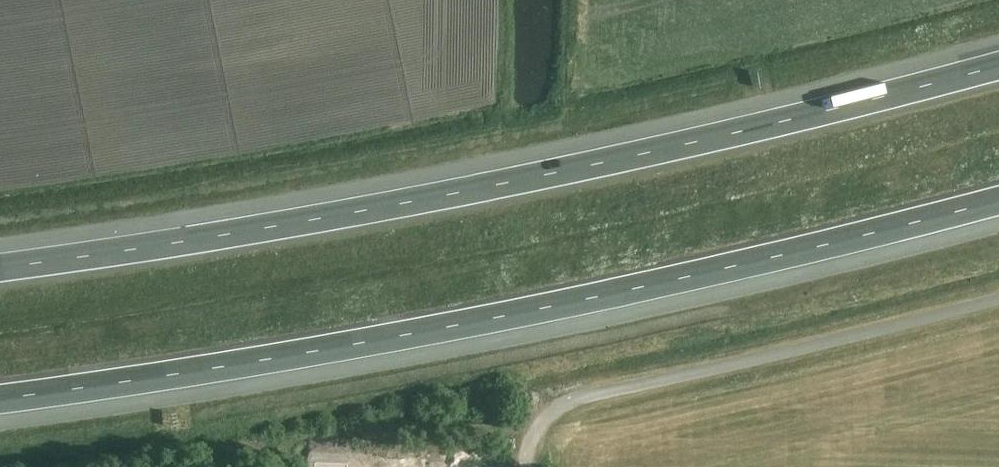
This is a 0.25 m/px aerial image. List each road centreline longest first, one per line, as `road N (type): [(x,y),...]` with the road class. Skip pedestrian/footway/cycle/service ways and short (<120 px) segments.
road 1 (motorway): [(998,65),(821,113),(420,199),(0,268)]
road 2 (motorway): [(0,401),(431,331),(998,200)]
road 3 (unclassified): [(525,466),(536,430),(567,404),(998,298)]

